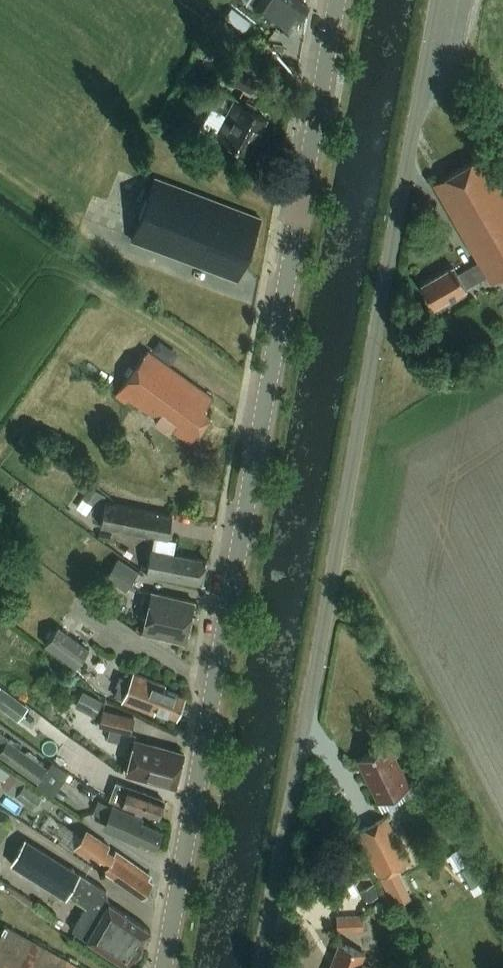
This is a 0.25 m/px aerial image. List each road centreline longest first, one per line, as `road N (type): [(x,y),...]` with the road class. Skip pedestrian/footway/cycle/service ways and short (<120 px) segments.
road 1 (unclassified): [(259,967),(436,0)]
road 2 (tertiary): [(164,967),(337,0)]

